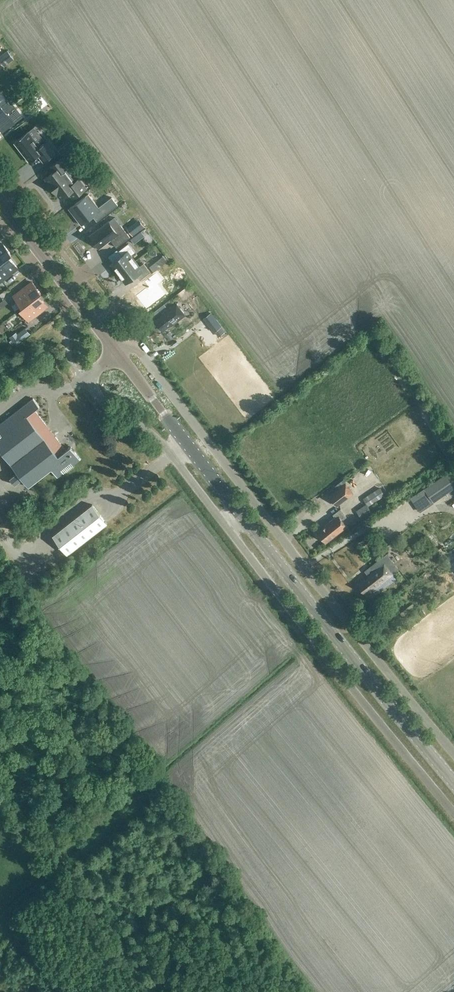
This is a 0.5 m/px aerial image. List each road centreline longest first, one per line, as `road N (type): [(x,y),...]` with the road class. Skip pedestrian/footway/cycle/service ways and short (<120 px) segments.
road 1 (unclassified): [(453,814),(158,439),(101,399),(86,375),(115,350)]
road 2 (unclassified): [(453,754),(136,347),(115,350)]
road 3 (secondary): [(453,783),(172,424)]
road 4 (secondary): [(115,350),(0,201)]

